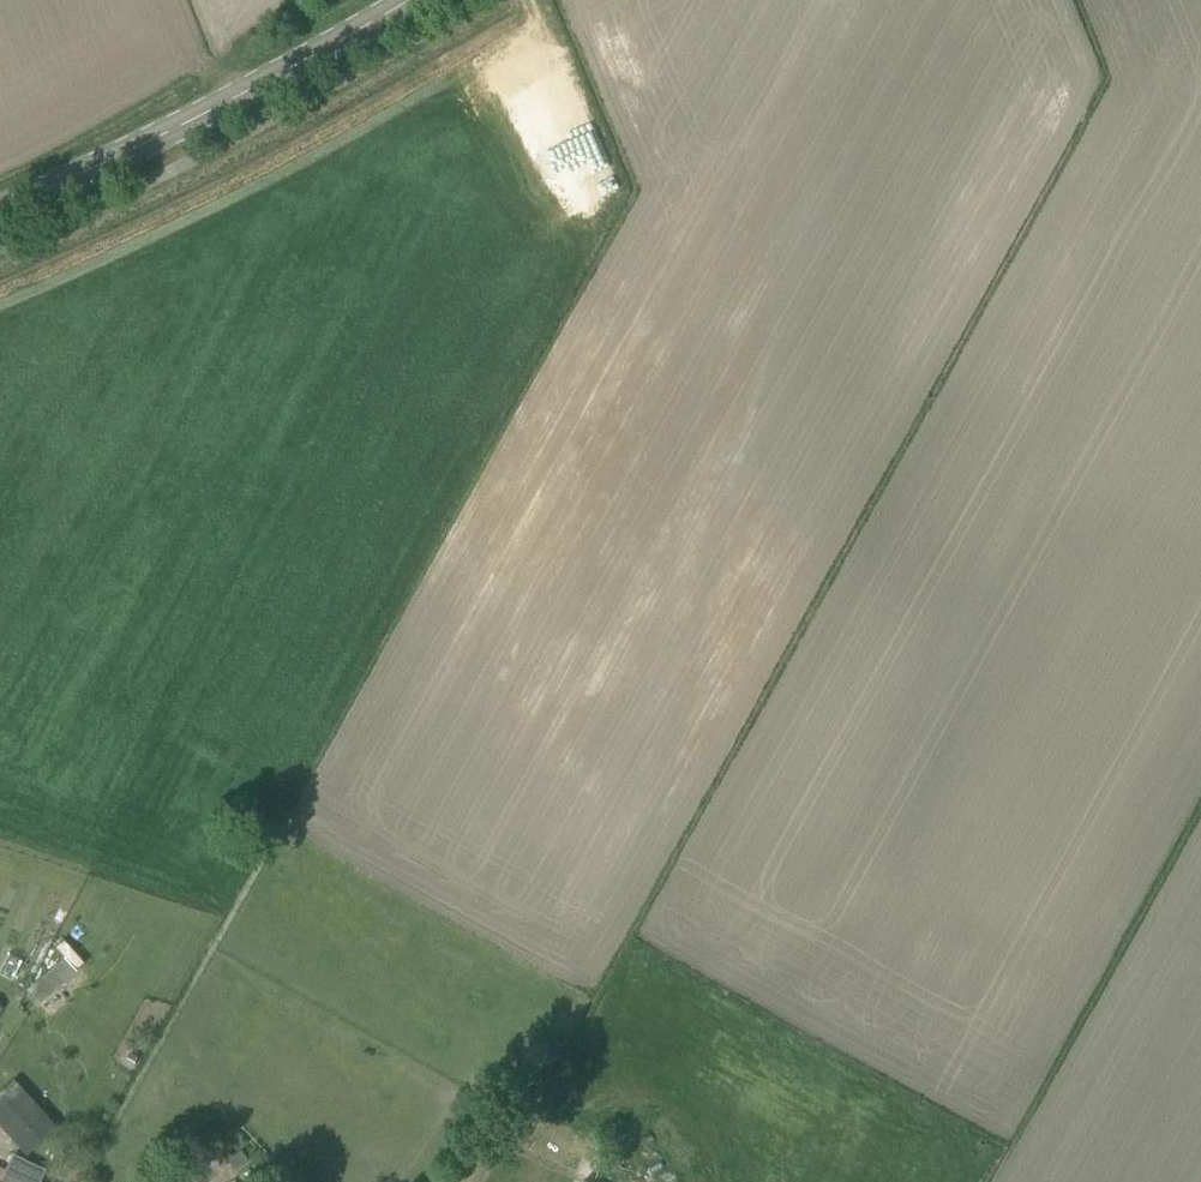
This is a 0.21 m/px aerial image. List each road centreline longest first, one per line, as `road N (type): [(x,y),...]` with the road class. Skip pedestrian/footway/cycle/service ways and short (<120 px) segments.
road 1 (tertiary): [(408,0),(277,76),(0,213)]

